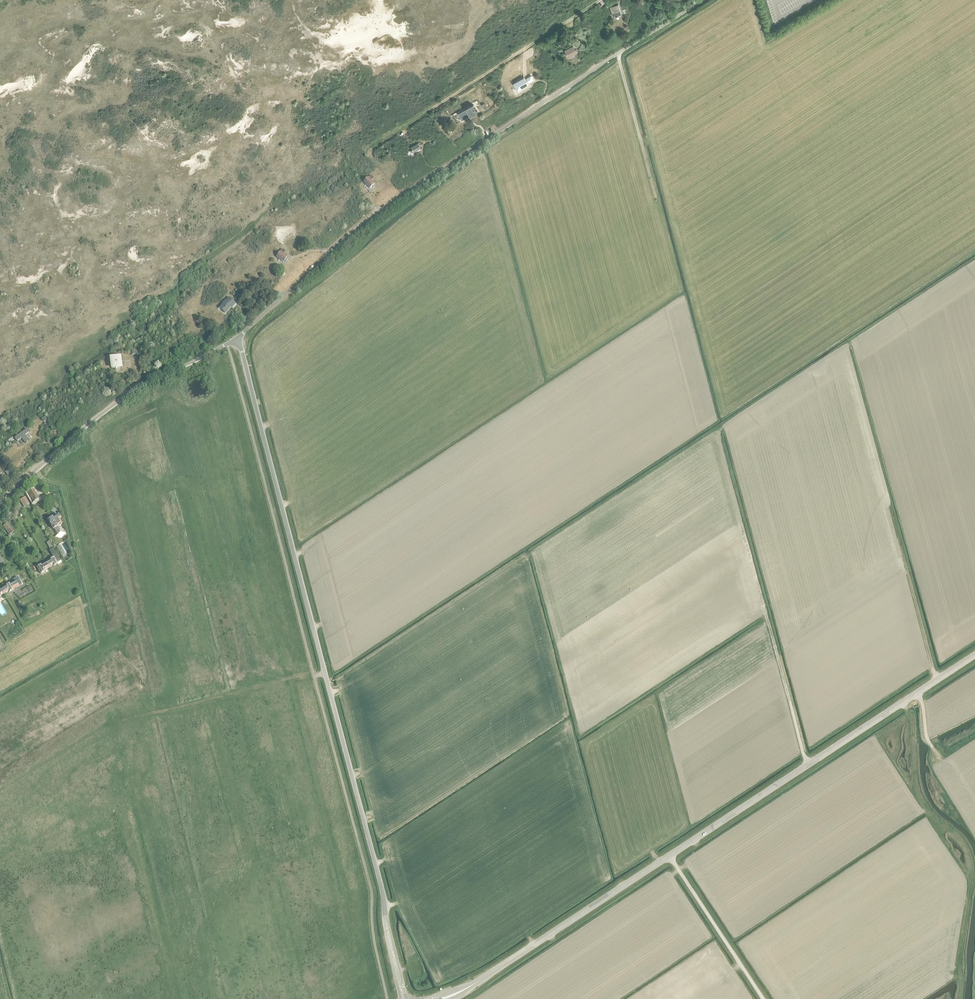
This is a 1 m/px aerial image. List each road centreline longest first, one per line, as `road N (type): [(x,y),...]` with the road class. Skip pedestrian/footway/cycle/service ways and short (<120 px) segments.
road 1 (unclassified): [(404,998),(236,339)]
road 2 (tertiary): [(479,980),(974,655)]
road 3 (unclassified): [(236,339),(399,197),(704,0)]
road 4 (track): [(808,764),(721,435)]
road 5 (track): [(962,998),(972,863),(921,792),(913,723),(902,703)]
road 6 (unclassified): [(0,510),(135,389),(236,339)]
road 7 (track): [(370,151),(601,0)]
road 8 (track): [(939,678),(889,503)]
road 9 (track): [(763,998),(669,856)]
road 10 (track): [(618,53),(655,195)]

